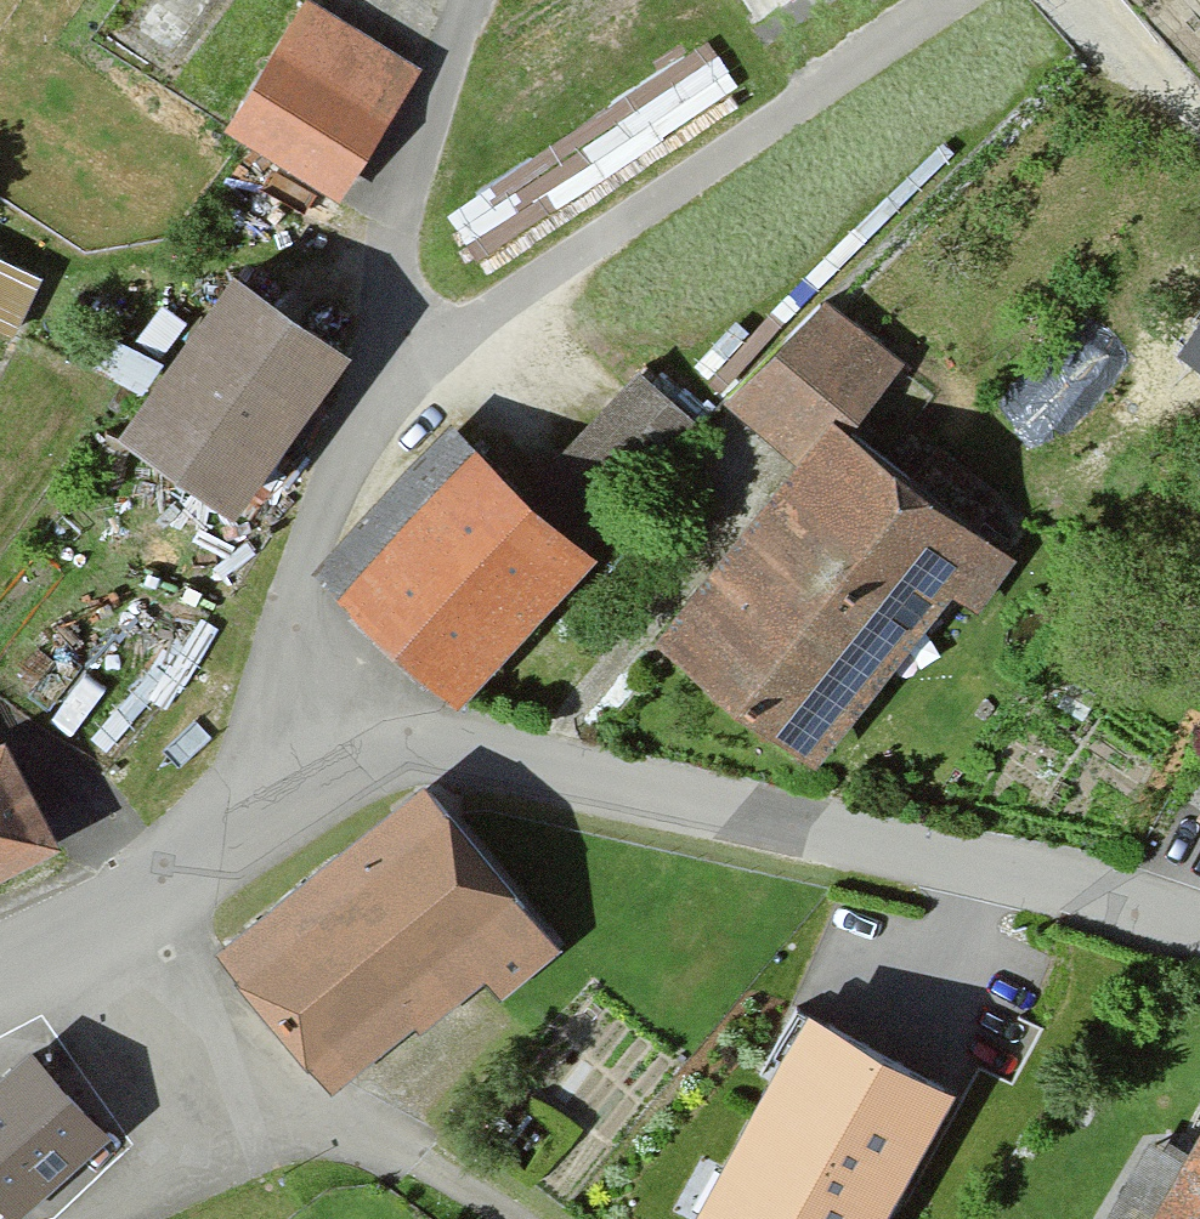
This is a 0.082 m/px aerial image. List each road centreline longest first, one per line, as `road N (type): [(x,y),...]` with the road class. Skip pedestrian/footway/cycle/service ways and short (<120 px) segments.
road 1 (tertiary): [(1199,927),(443,747)]
road 2 (residential): [(401,373),(947,0)]
road 3 (residential): [(269,794),(261,691),(274,607),(401,373)]
road 4 (residential): [(401,373),(387,252),(400,183),(475,0)]
road 5 (residential): [(223,1087),(354,1130),(517,1218)]
road 6 (tertiary): [(114,920),(269,794)]
road 7 (residential): [(114,920),(223,1087)]
road 8 (residential): [(223,1087),(164,1173),(83,1218)]
road 9 (tertiary): [(269,794),(361,758),(443,747)]
road 10 (tertiary): [(0,965),(114,920)]

